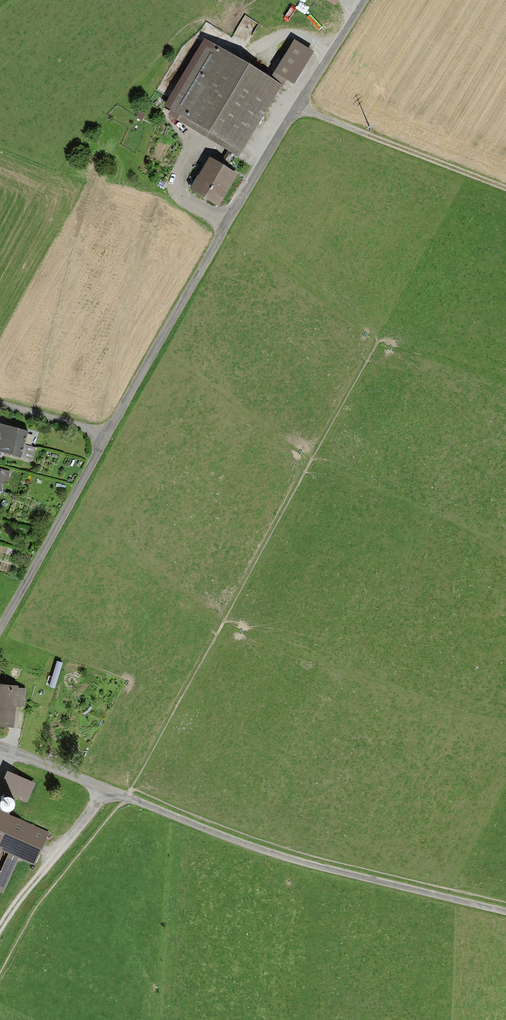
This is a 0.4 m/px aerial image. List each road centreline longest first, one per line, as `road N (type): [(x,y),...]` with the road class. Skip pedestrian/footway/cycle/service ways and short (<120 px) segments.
road 1 (track): [(105,433),(363,0)]
road 2 (track): [(102,787),(251,846),(505,910)]
road 3 (residential): [(0,623),(105,433),(0,405)]
road 4 (track): [(293,107),(505,188)]
road 5 (track): [(102,787),(0,920)]

